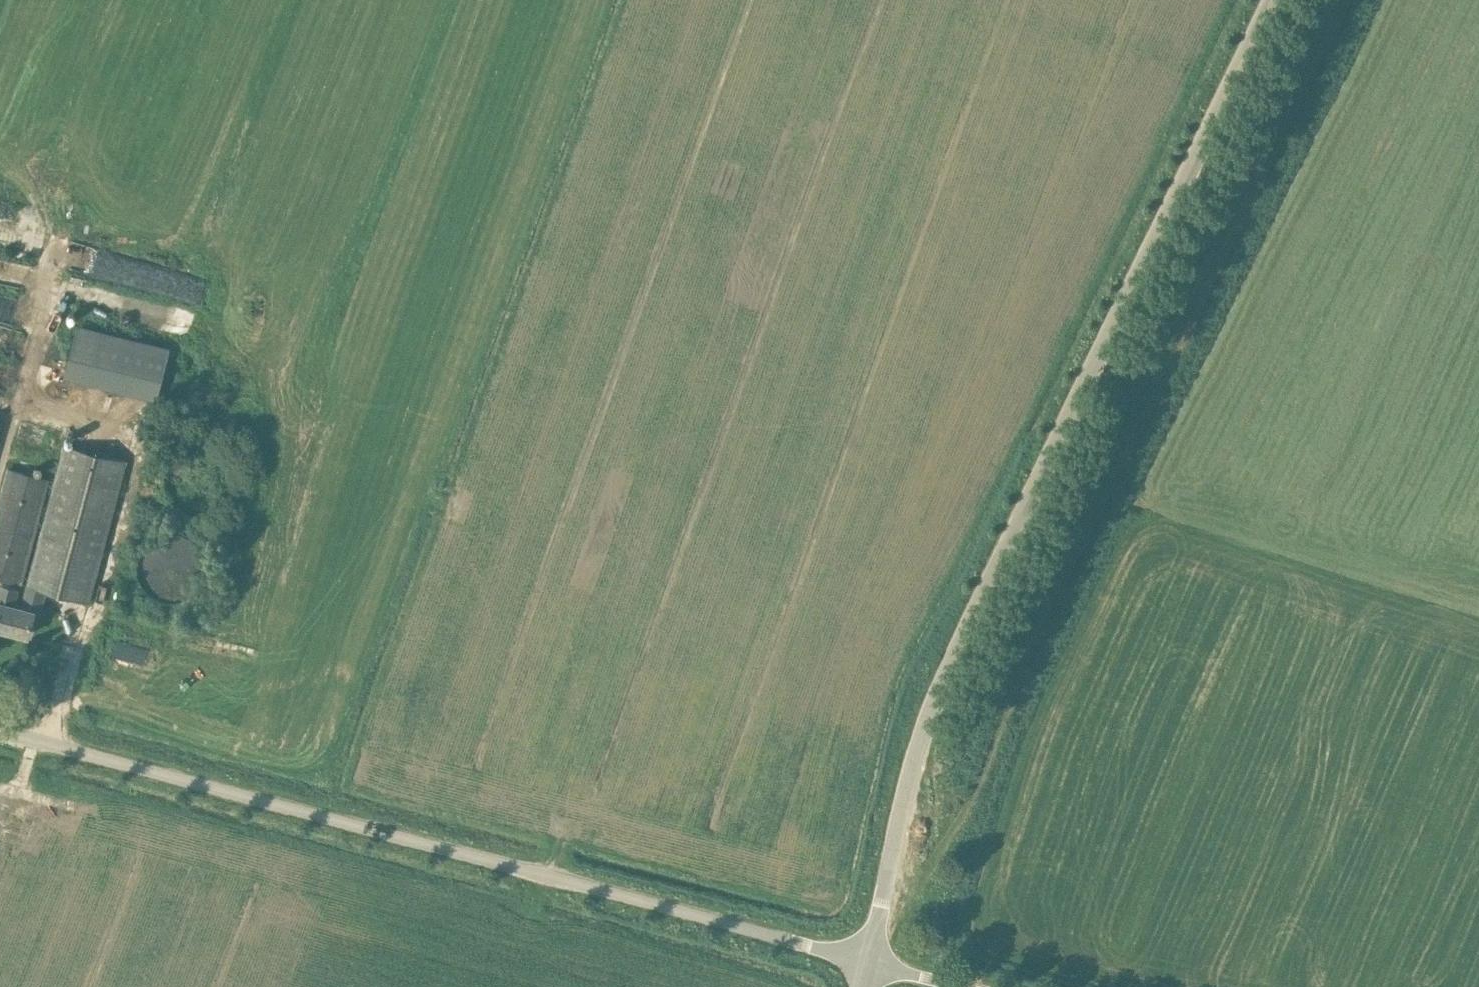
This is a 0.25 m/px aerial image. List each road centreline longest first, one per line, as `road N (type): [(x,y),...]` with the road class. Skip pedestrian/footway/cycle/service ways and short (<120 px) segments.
road 1 (unclassified): [(869,963),(927,718),(1271,0)]
road 2 (unclassified): [(0,731),(869,963)]

